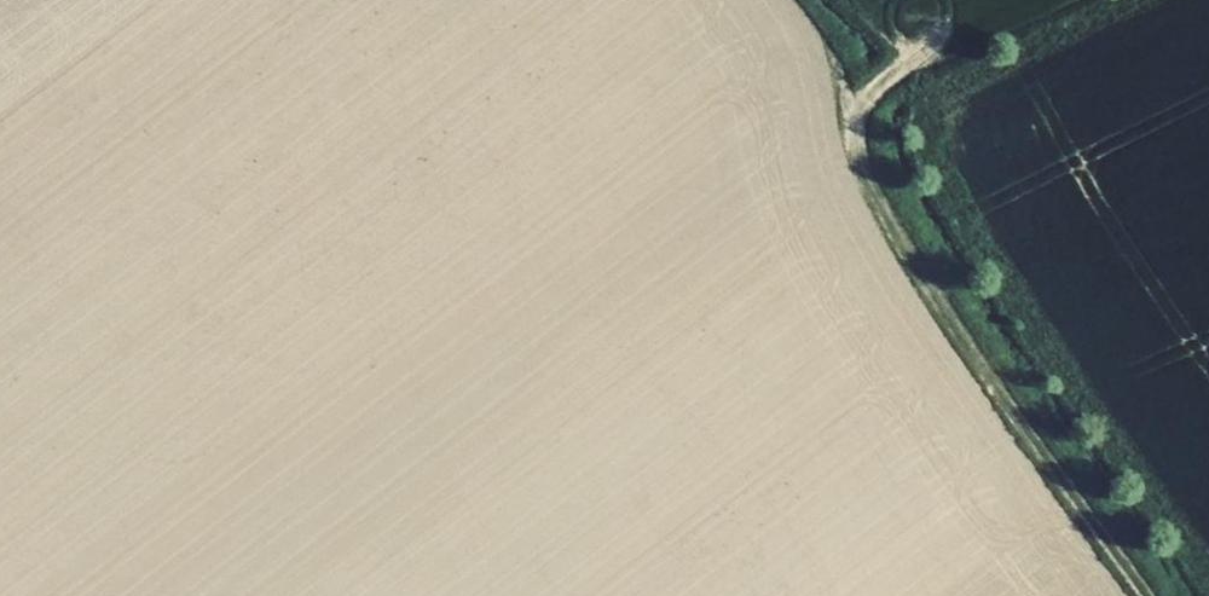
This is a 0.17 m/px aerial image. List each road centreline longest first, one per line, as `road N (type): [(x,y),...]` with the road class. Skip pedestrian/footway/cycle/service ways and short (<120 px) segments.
road 1 (track): [(1134,595),(909,250),(855,141),(865,84),(891,71)]

